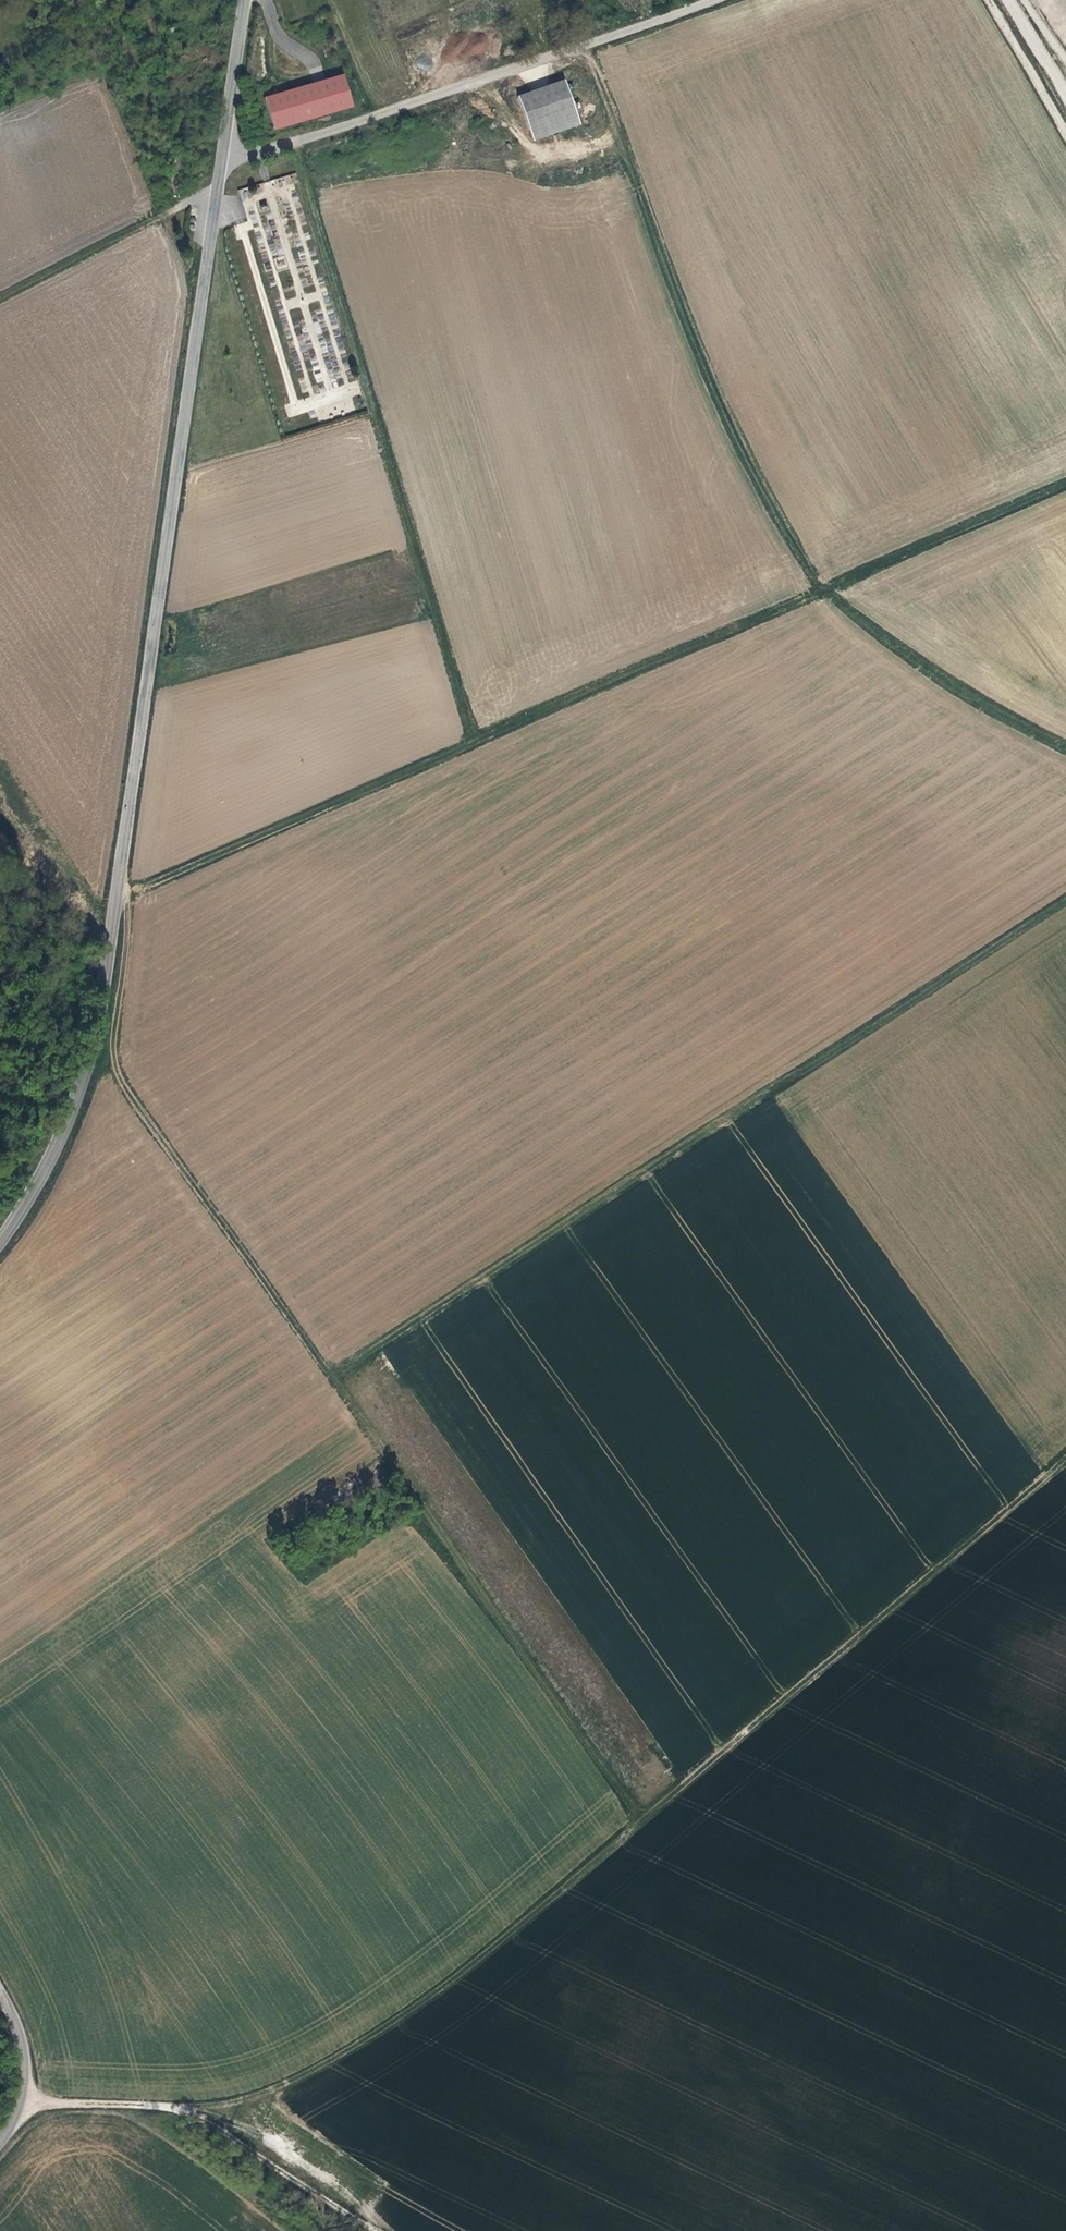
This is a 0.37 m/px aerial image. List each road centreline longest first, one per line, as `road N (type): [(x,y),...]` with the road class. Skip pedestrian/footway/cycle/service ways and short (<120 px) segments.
road 1 (tertiary): [(0,1243),(68,1124),(104,999),(242,0)]
road 2 (track): [(1065,1457),(455,1977),(313,2070),(241,2100),(180,2108)]
road 3 (track): [(118,883),(128,931),(113,1044),(125,1088),(643,1820)]
road 4 (track): [(125,896),(1065,484)]
road 5 (track): [(331,1376),(1065,899)]
road 6 (track): [(294,141),(474,742)]
road 7 (track): [(585,46),(723,406),(824,593)]
road 8 (track): [(294,141),(716,0)]
road 9 (track): [(0,301),(216,187)]
road 10 (track): [(180,2108),(374,2230)]
road 11 (tertiary): [(0,2142),(27,2072),(0,1992)]
road 12 (track): [(22,2099),(180,2108)]
road 13 (track): [(987,0),(1065,134)]

